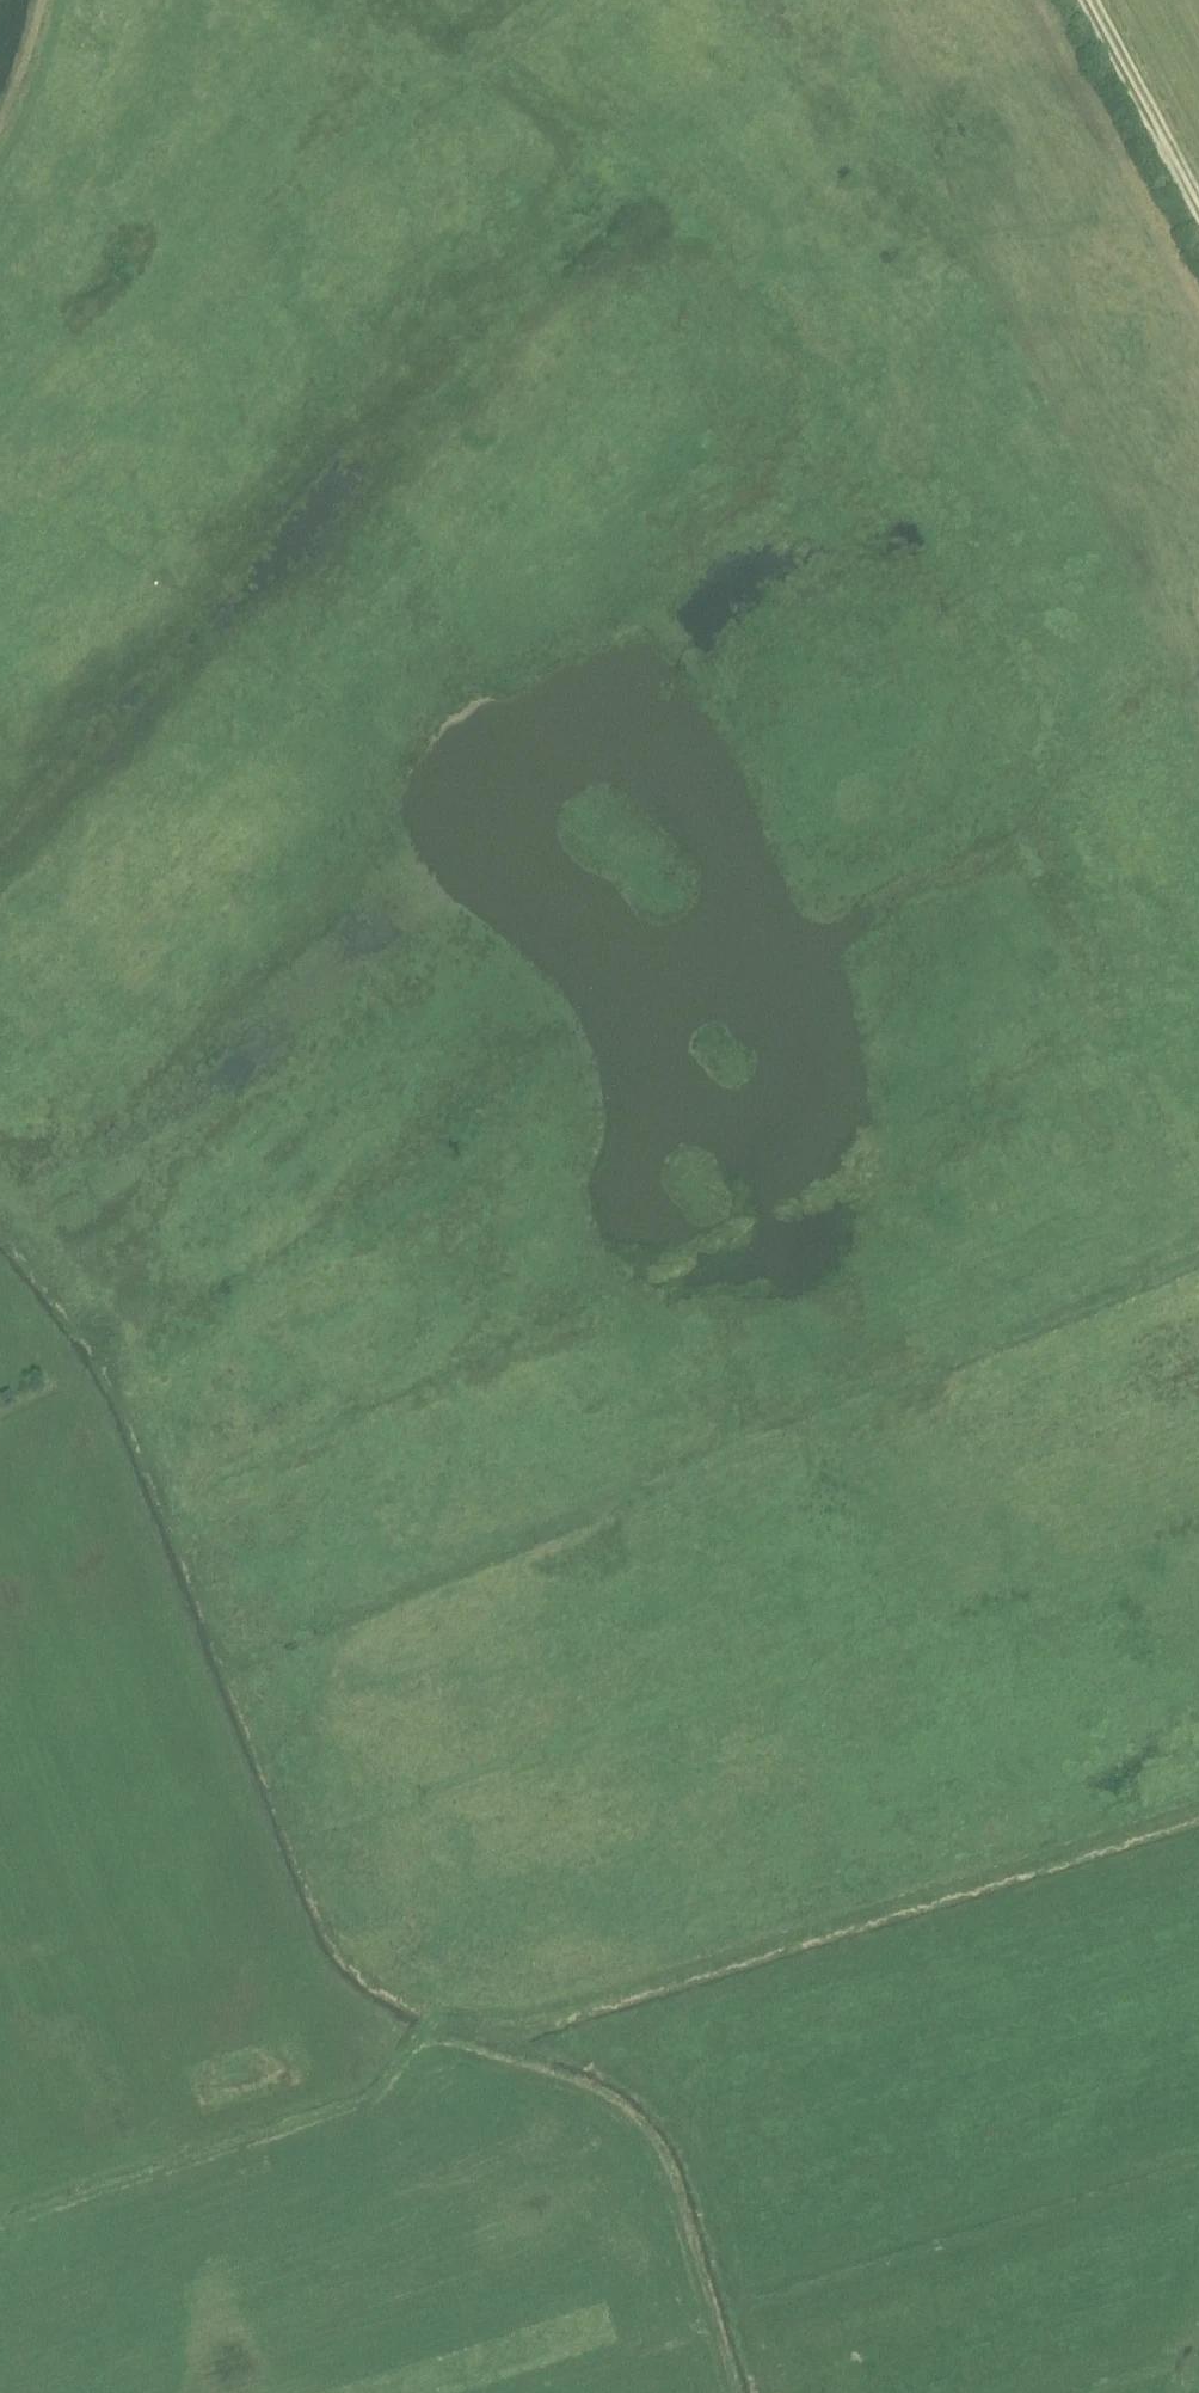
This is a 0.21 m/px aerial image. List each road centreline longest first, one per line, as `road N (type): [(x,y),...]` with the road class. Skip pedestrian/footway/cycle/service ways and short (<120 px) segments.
road 1 (track): [(1082,0),(1198,222)]

